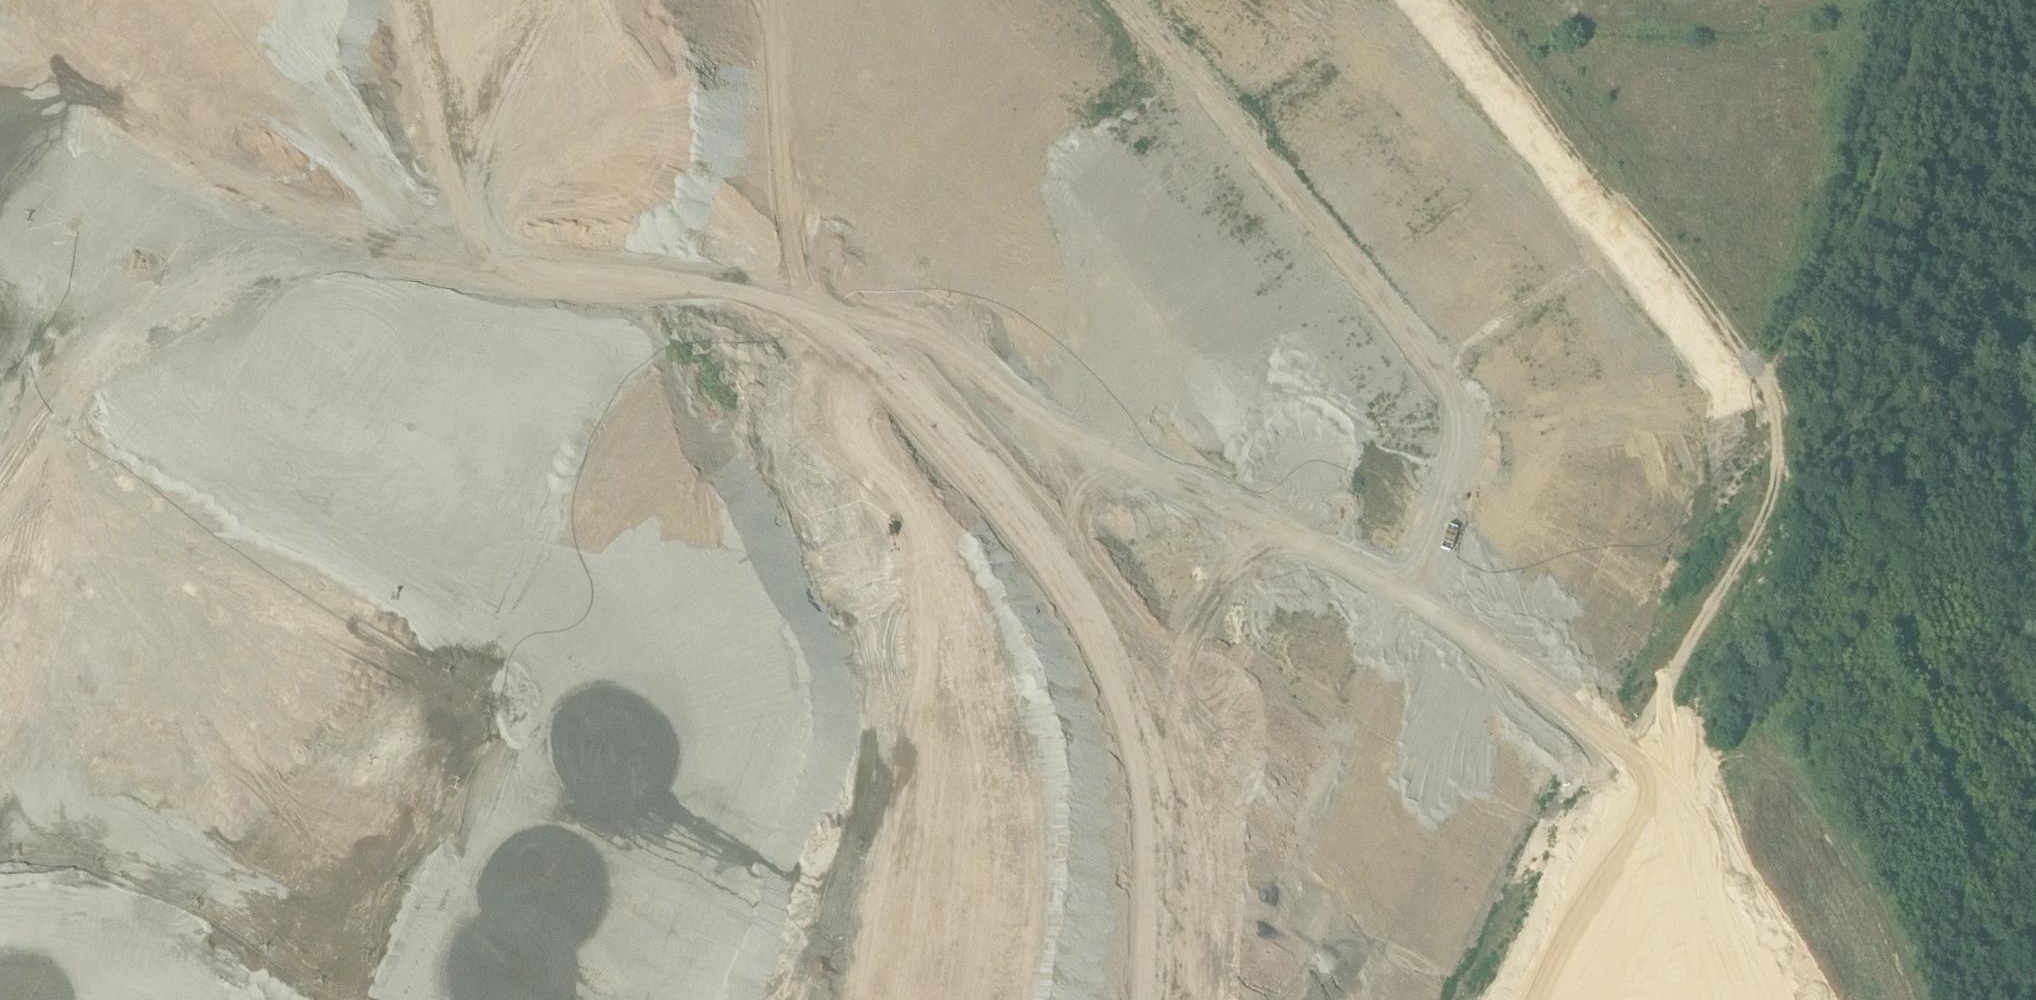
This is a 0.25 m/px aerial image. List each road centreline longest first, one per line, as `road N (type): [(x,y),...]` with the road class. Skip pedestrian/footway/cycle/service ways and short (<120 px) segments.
road 1 (track): [(1910,0),(1890,118),(1789,468),(1510,999)]

